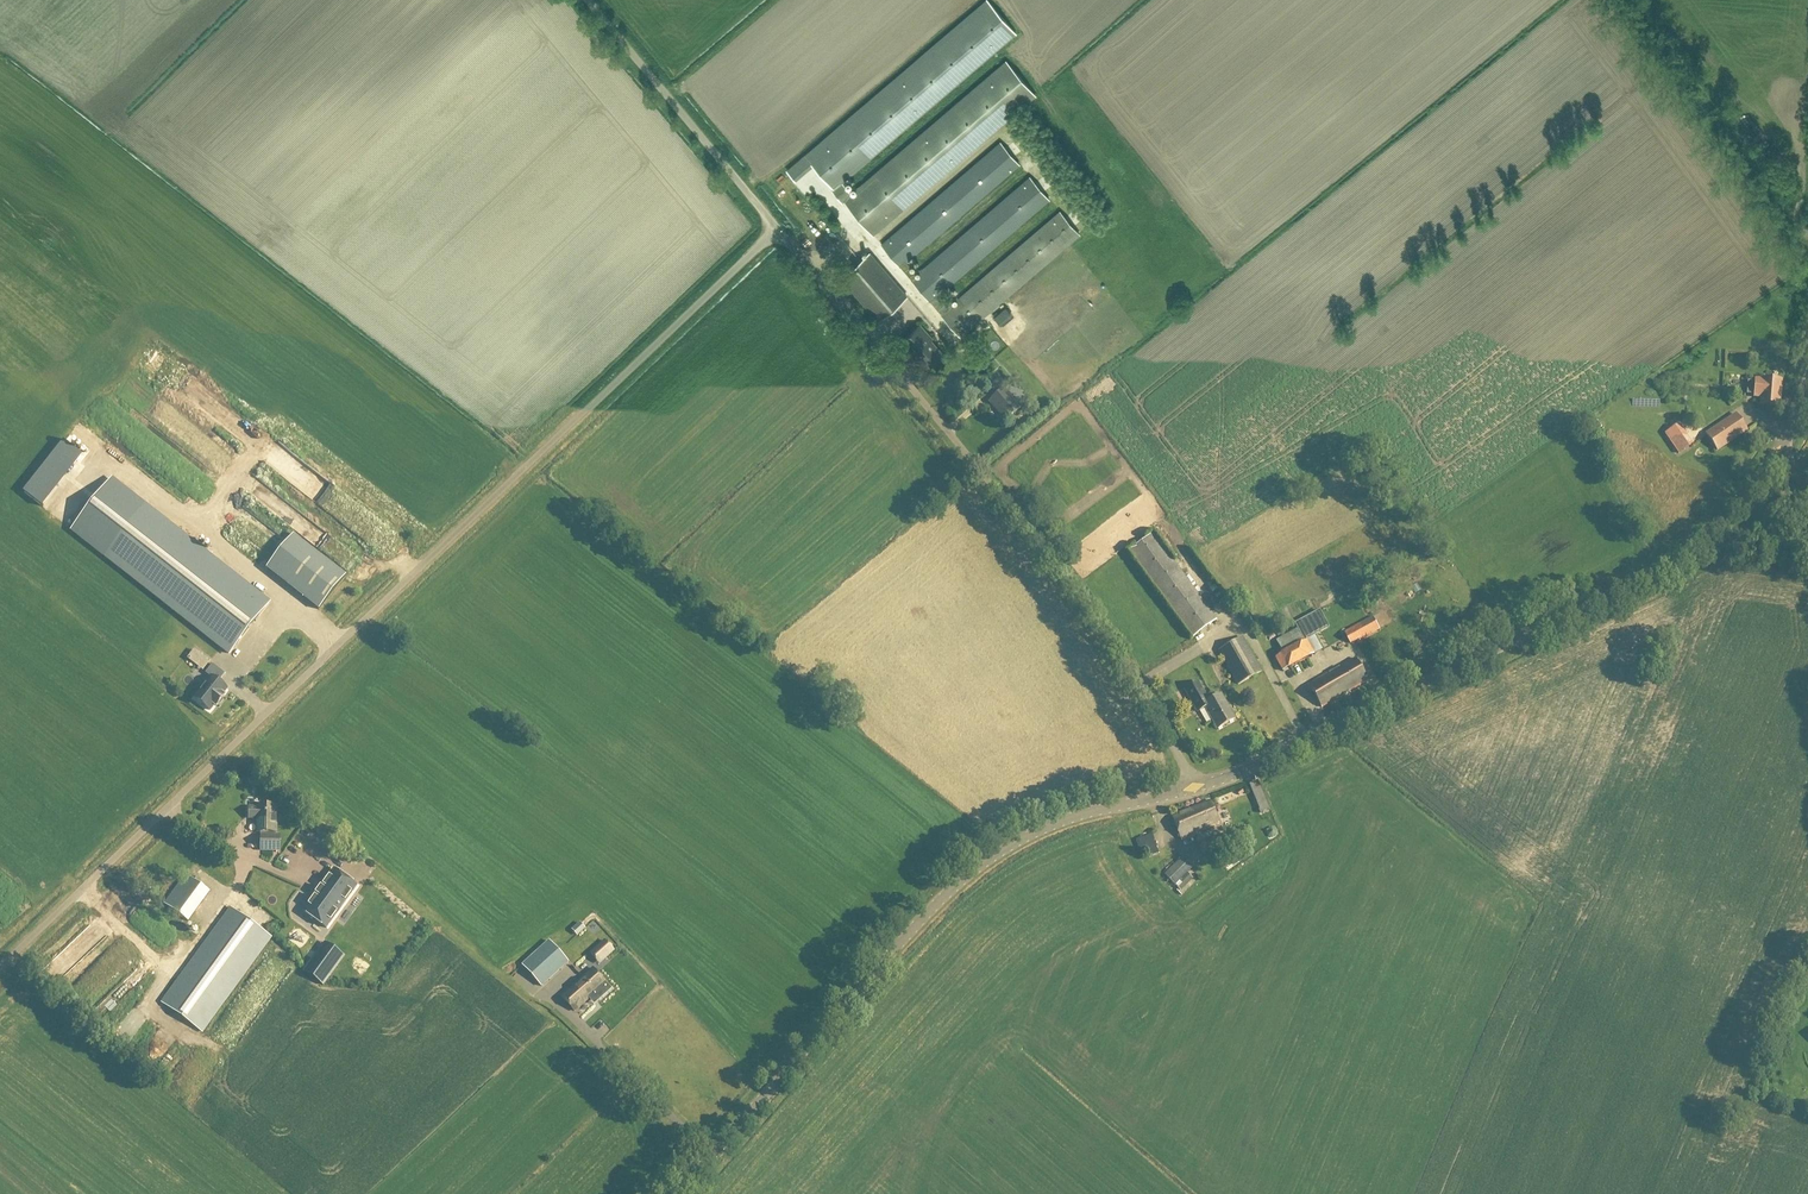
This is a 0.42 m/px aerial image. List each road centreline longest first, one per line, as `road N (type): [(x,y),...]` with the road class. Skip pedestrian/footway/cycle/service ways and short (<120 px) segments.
road 1 (unclassified): [(0,971),(777,228)]
road 2 (unclassified): [(1198,788),(1028,529),(777,228)]
road 3 (tertiary): [(681,1193),(946,898),(984,866),(1044,829),(1198,788)]
road 4 (tertiary): [(1198,788),(1419,697),(1693,552),(1753,495),(1772,457)]
road 5 (track): [(1625,0),(1807,253)]
road 6 (unclassified): [(777,228),(588,0)]

